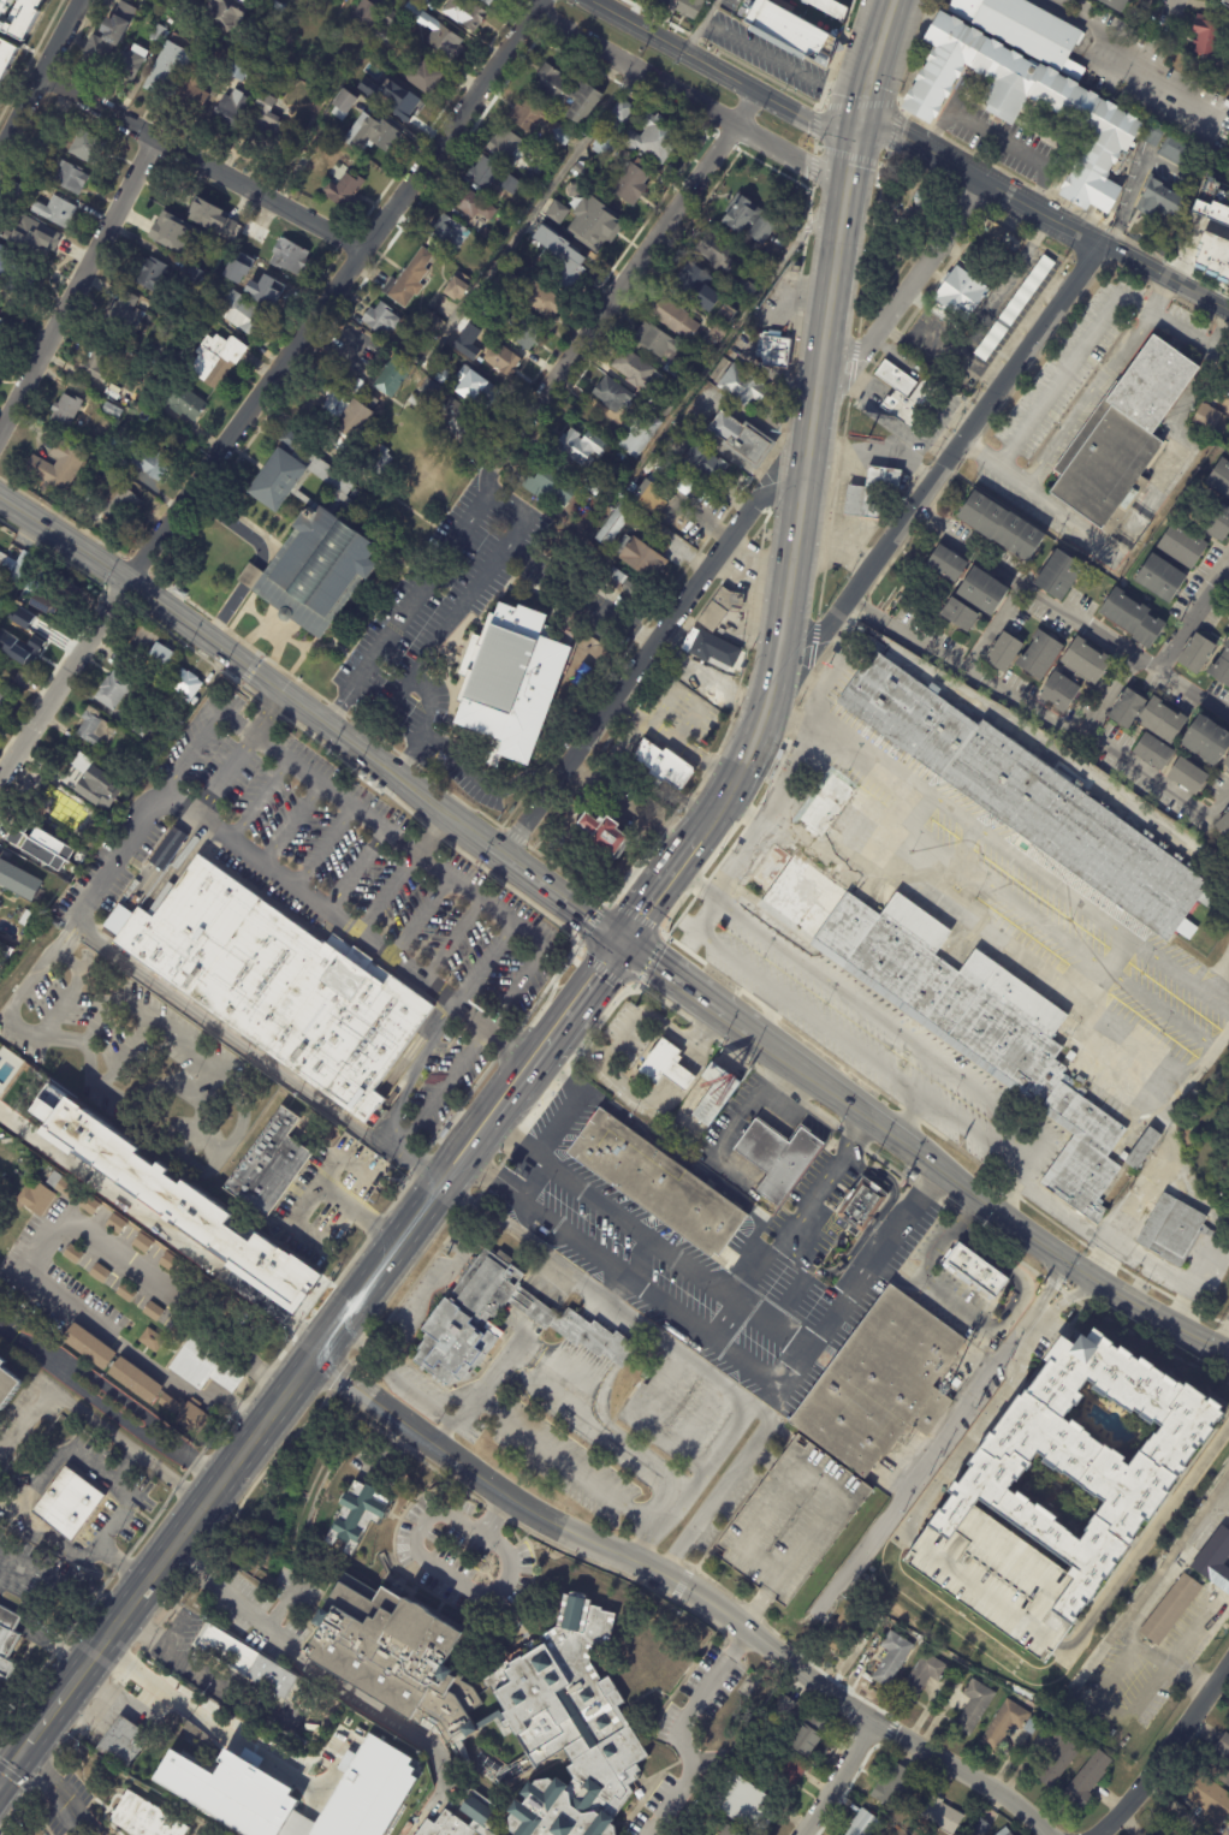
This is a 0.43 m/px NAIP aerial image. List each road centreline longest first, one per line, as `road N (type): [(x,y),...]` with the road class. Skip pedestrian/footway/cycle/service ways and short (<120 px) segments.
road 1 (residential): [(538,0),(0,774)]
road 2 (primary): [(491,1115),(0,1781)]
road 3 (primary): [(706,827),(772,691),(857,127)]
road 4 (residential): [(313,1356),(527,1510),(681,1582),(874,1722)]
road 5 (residential): [(1099,243),(826,626),(784,634)]
road 6 (residential): [(805,493),(758,499),(498,859)]
road 7 (residential): [(762,94),(494,457)]
road 8 (secondary): [(730,1020),(1070,1264)]
road 9 (tertiary): [(857,127),(902,135),(1228,310)]
road 10 (residential): [(363,250),(161,142),(48,67)]
road 11 (residential): [(848,189),(529,13)]
road 12 (secondary): [(280,694),(0,494)]
road 13 (residential): [(161,142),(0,428)]
road 14 (secondary): [(618,942),(602,916),(507,845),(384,758),(367,754)]
road 15 (residential): [(986,183),(863,345),(825,348)]
road 16 (primary): [(618,942),(491,1115)]
road 17 (residential): [(1228,1668),(1094,1834)]
road 18 (residential): [(874,1722),(987,1784),(1044,1834)]
road 19 (tertiary): [(857,127),(815,123),(688,53)]
road 20 (secondary): [(1070,1264),(1228,1354)]
road 21 (residential): [(81,0),(0,158)]
road 22 (secondary): [(498,859),(618,942)]
road 23 (primary): [(706,827),(618,942)]
road 24 (secondary): [(618,942),(730,1020)]
road 25 (residential): [(874,1722),(797,1834)]
road 26 (primary): [(857,127),(892,0)]

